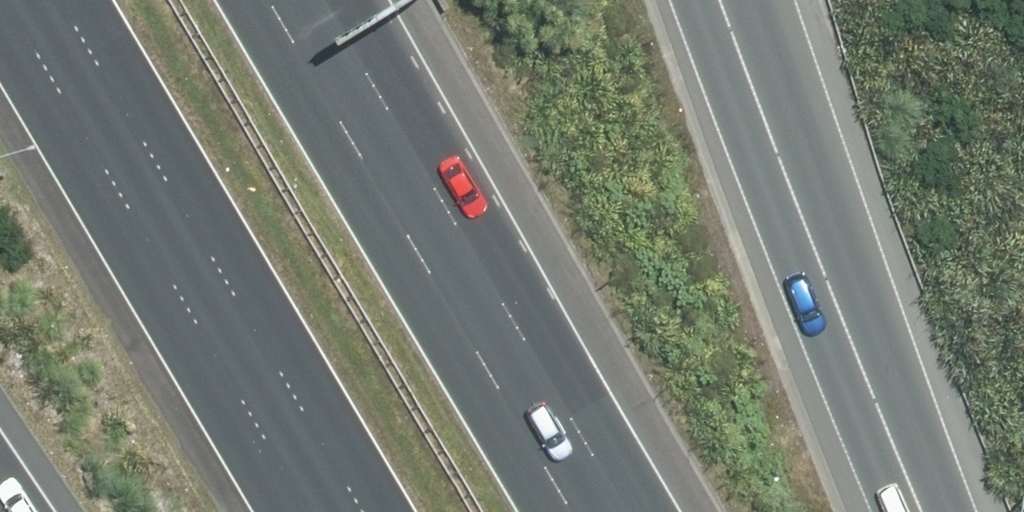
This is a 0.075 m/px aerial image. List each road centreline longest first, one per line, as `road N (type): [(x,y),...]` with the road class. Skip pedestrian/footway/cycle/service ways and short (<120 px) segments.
road 1 (motorway): [(360,511),(57,0)]
road 2 (motorway): [(271,0),(573,511)]
road 3 (motorway): [(725,0),(911,511)]

